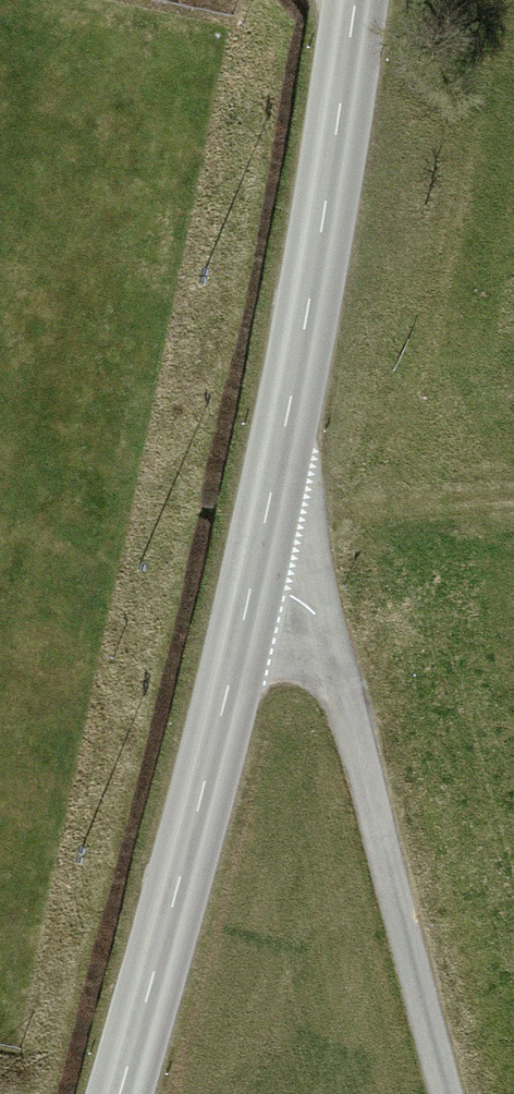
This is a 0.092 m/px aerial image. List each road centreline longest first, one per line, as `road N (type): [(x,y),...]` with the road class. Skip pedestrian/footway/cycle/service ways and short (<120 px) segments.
road 1 (tertiary): [(354,0),(274,498),(119,1093)]
road 2 (track): [(274,498),(354,731),(450,1093)]
road 3 (track): [(274,498),(513,490)]

